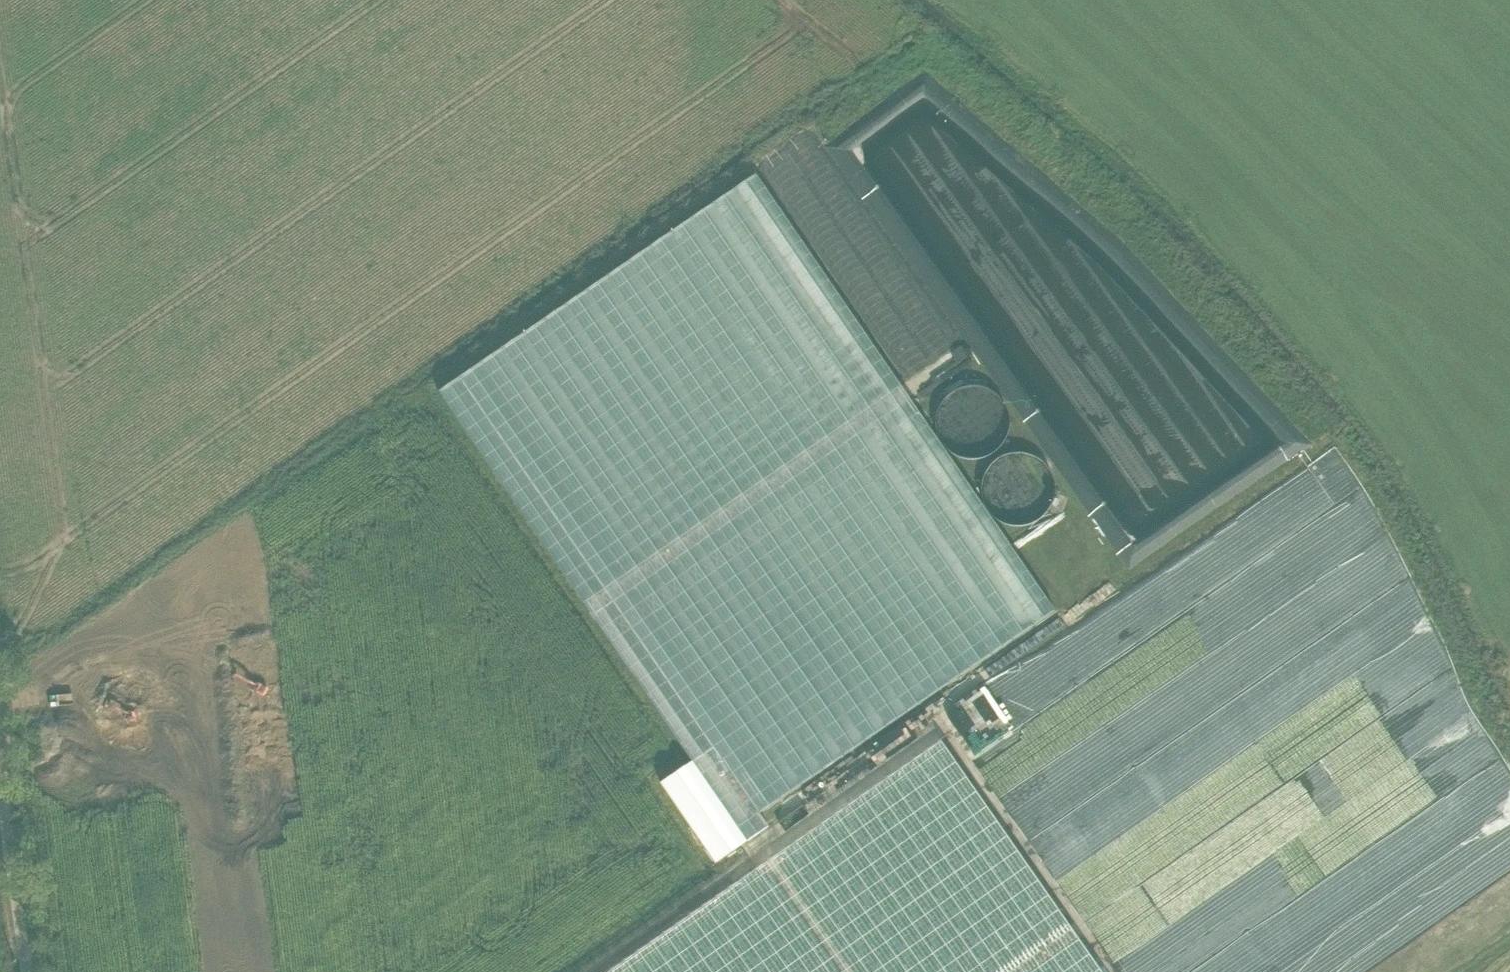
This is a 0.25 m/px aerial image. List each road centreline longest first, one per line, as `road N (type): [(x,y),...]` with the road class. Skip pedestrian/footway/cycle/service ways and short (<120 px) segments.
road 1 (unclassified): [(22,971),(0,805)]

